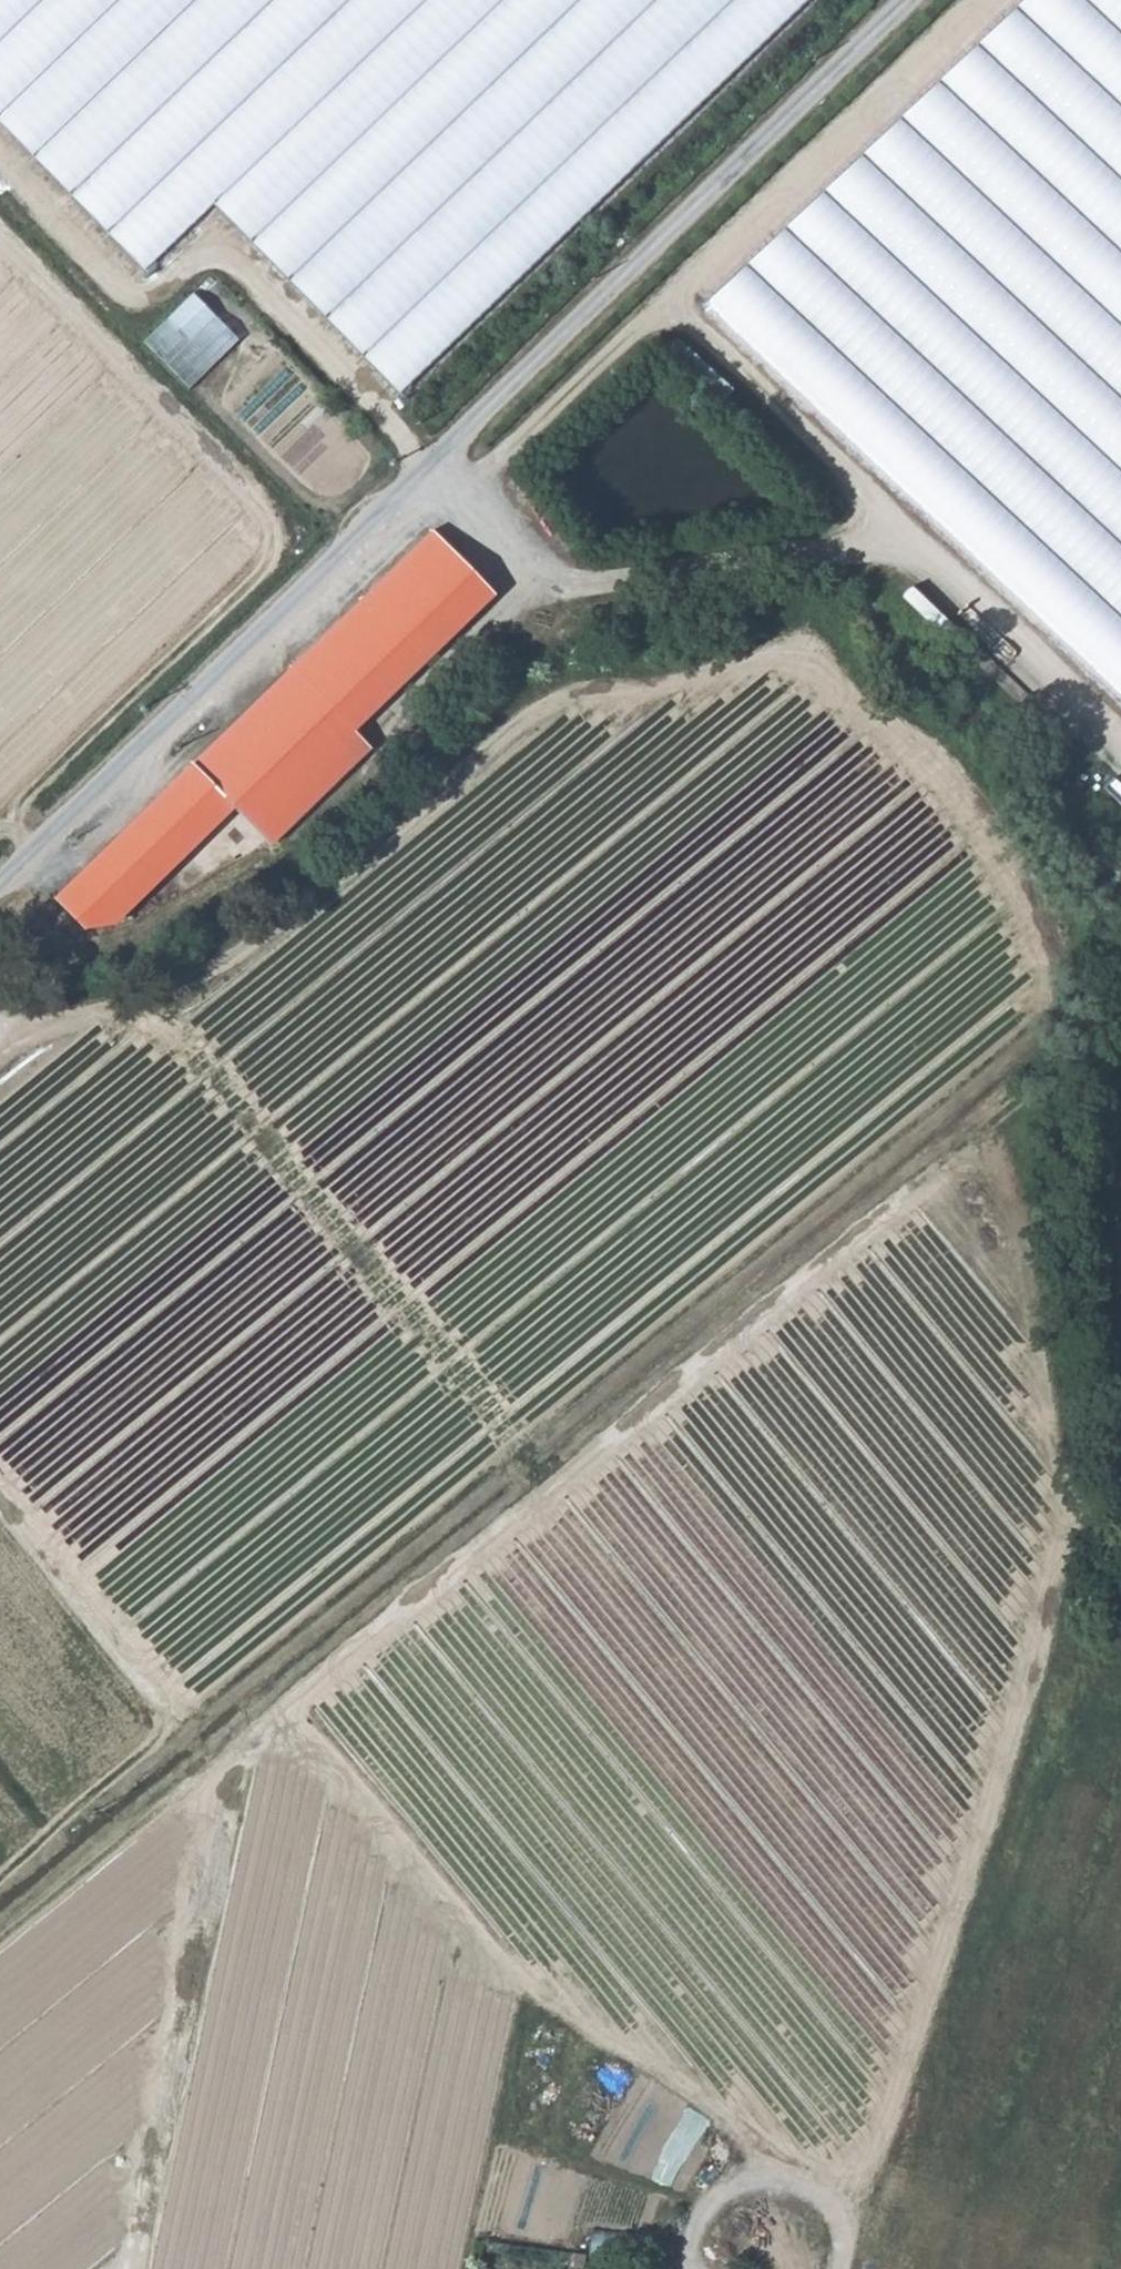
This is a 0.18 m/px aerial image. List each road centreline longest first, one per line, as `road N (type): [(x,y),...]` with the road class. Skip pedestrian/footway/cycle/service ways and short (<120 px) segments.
road 1 (unclassified): [(0,880),(905,0)]

